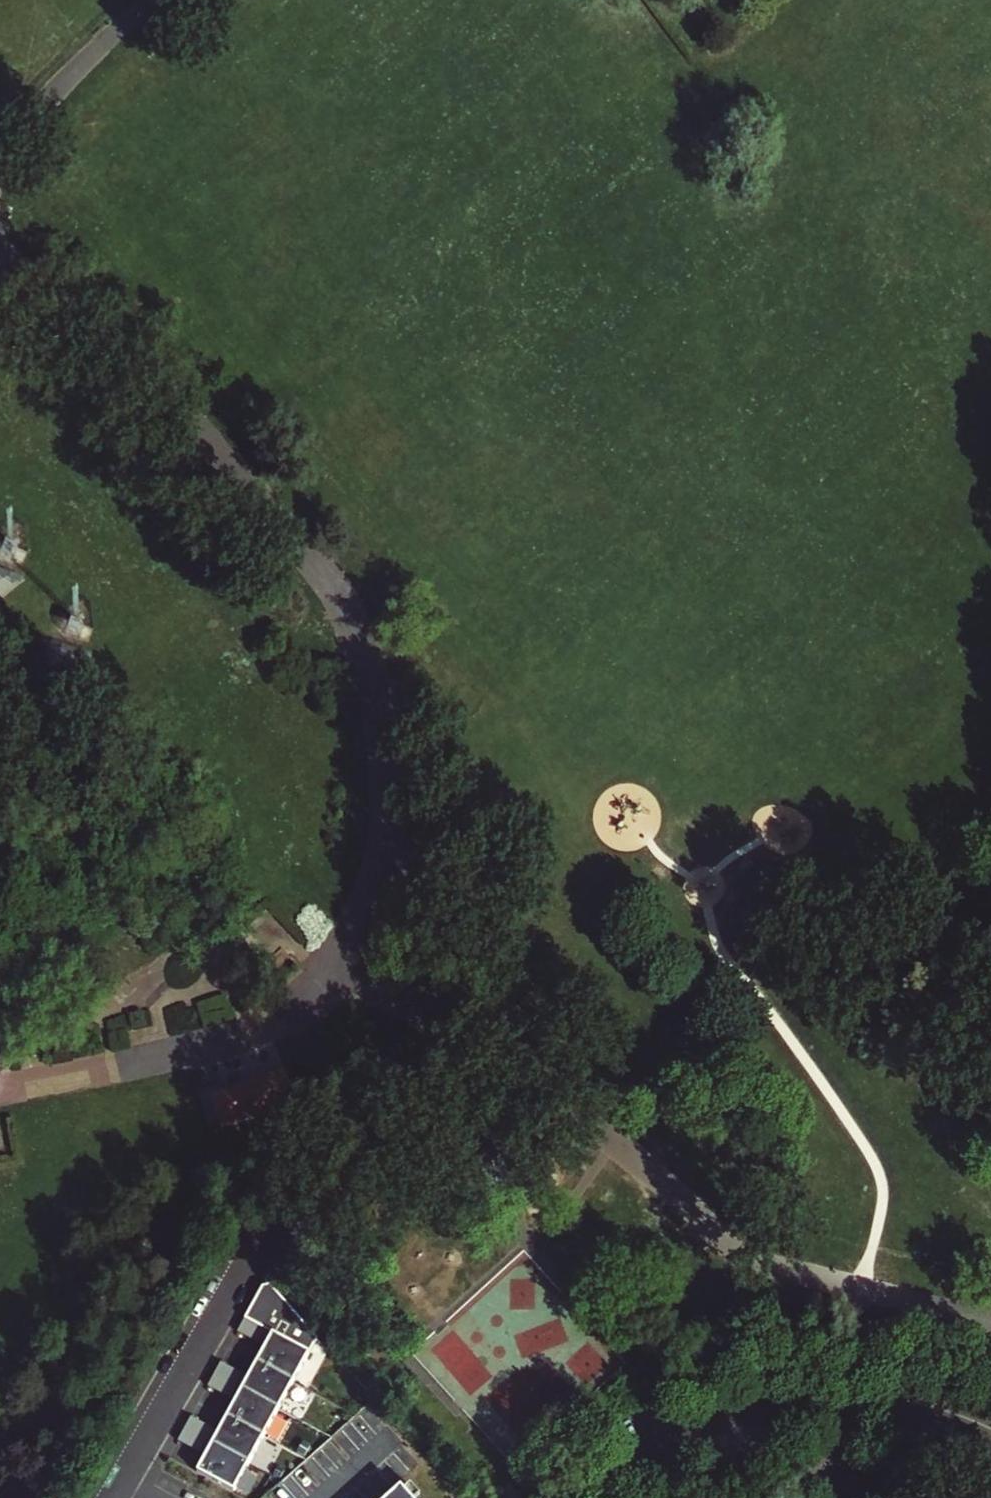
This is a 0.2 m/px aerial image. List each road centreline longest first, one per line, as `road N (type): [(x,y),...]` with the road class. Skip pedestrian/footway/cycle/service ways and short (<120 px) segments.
road 1 (residential): [(121,1484),(243,1278),(291,1233)]

